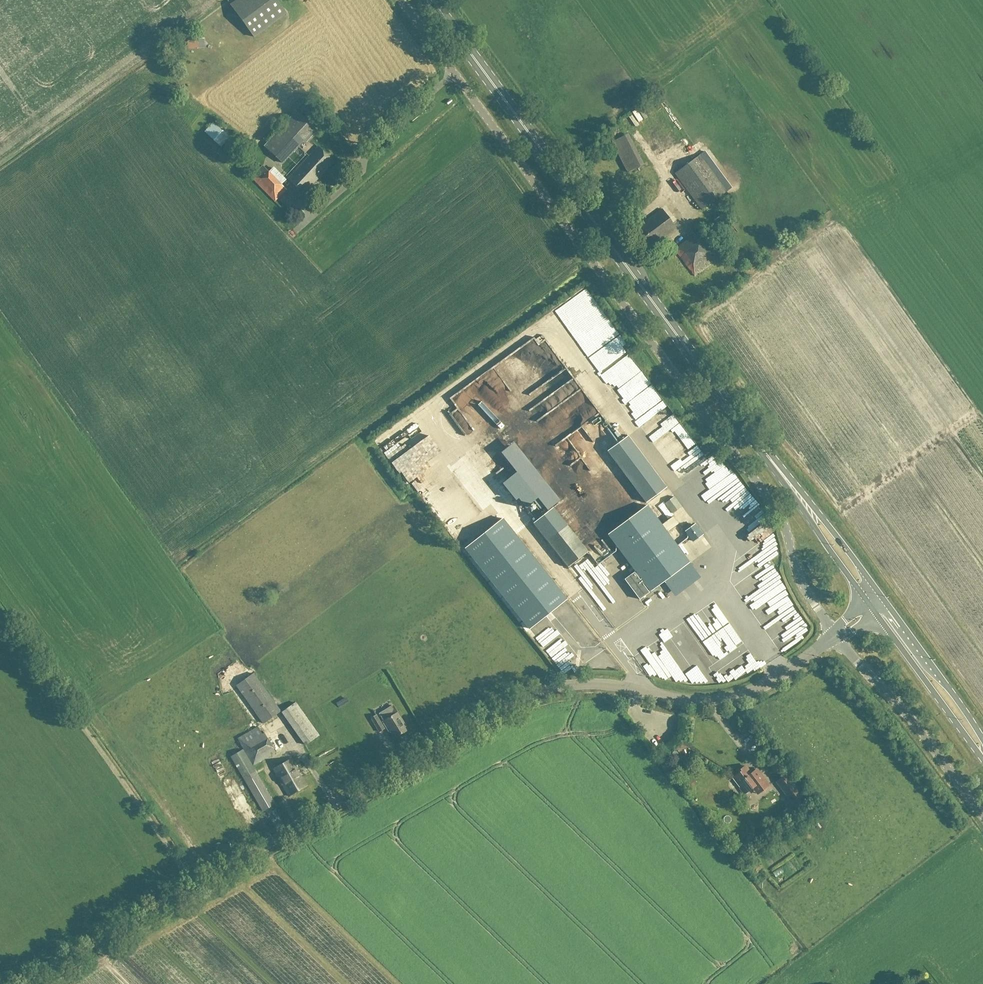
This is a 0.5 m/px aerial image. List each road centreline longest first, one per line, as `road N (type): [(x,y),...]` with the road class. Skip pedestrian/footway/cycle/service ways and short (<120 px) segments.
road 1 (tertiary): [(32,983),(517,701),(588,685),(727,699),(772,682),(836,636)]
road 2 (unclassified): [(836,636),(801,584),(777,511),(401,0)]
road 3 (primary): [(790,486),(431,0)]
road 4 (unclassified): [(982,819),(836,636)]
road 5 (primary): [(872,609),(982,760)]
road 6 (primary): [(982,742),(883,600)]
road 7 (primary): [(790,486),(872,609)]
road 8 (primary): [(883,600),(790,486)]

